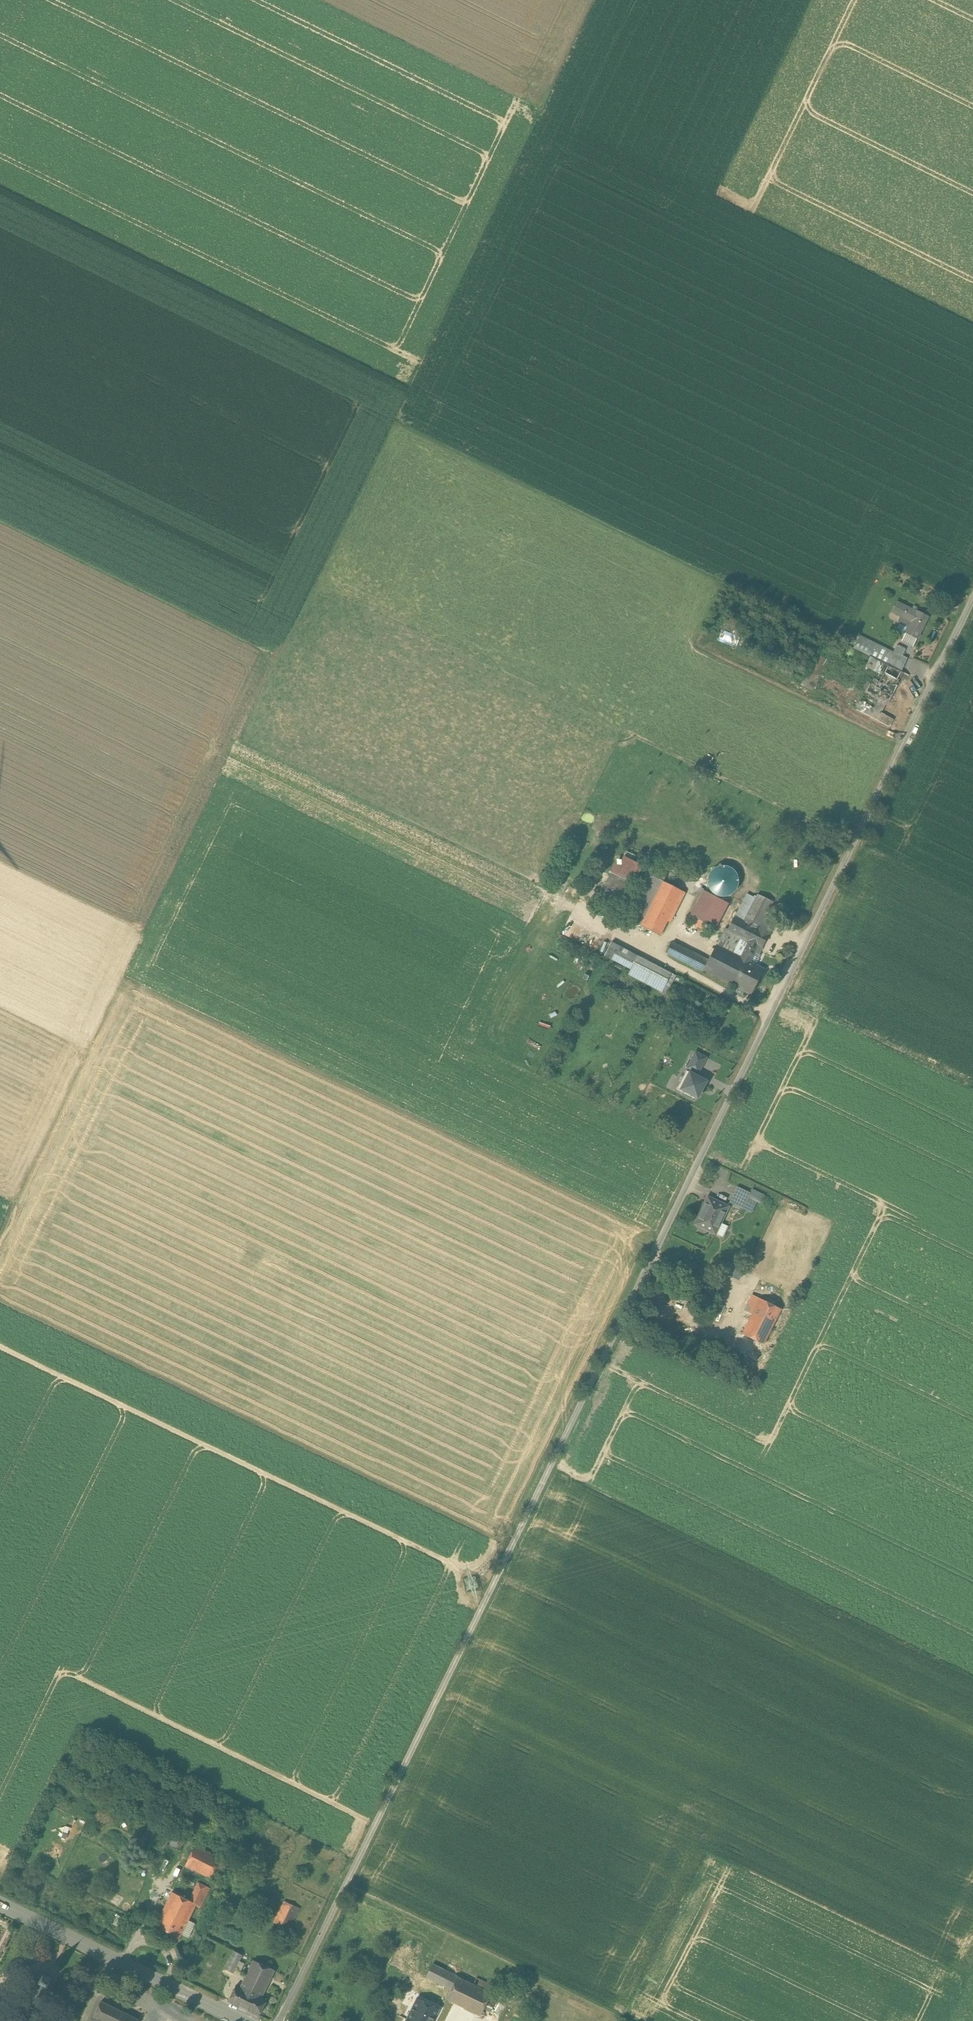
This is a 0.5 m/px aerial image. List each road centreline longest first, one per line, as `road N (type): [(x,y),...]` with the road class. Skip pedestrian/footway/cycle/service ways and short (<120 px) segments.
road 1 (unclassified): [(972,602),(281,2020)]
road 2 (tertiary): [(250,2020),(0,1901)]

